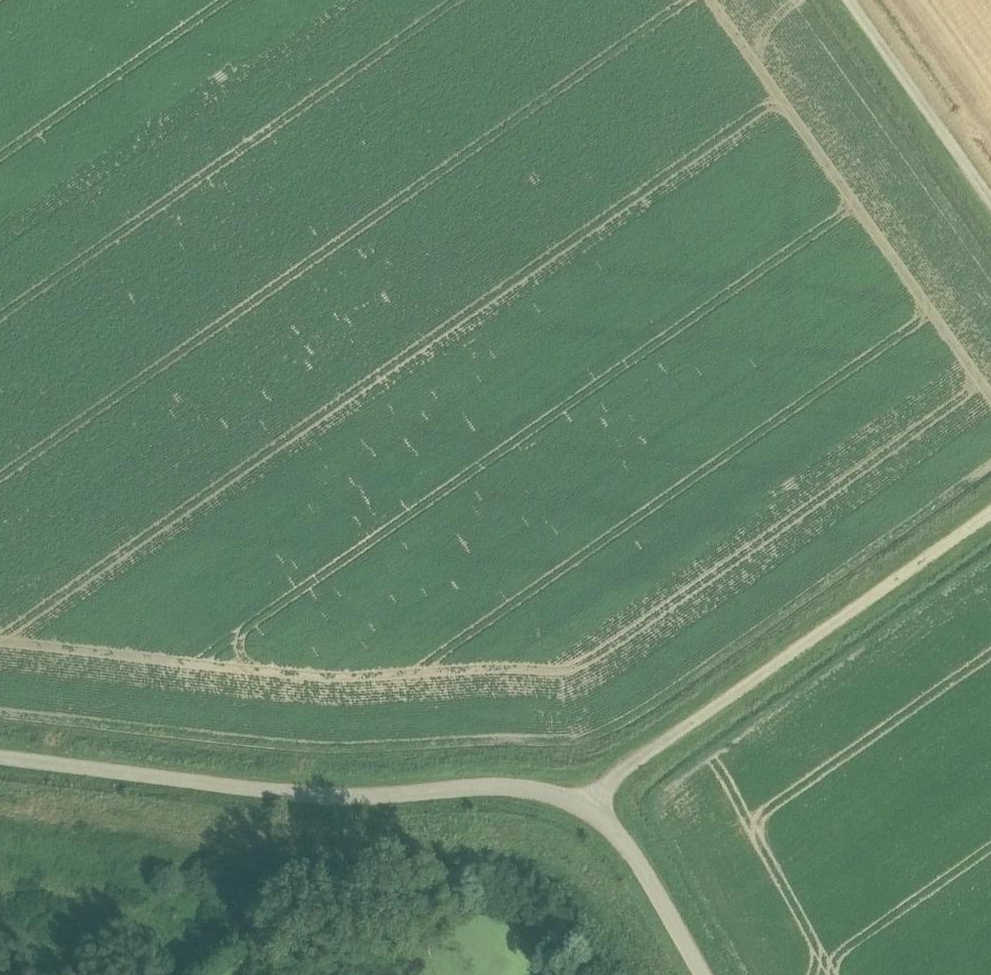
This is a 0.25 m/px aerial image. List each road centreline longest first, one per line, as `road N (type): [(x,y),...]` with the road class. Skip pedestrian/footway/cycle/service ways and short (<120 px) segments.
road 1 (unclassified): [(586,805),(492,785),(295,794),(0,758)]
road 2 (unclassified): [(586,805),(990,511)]
road 3 (unclassified): [(990,201),(848,0)]
road 4 (unclassified): [(704,974),(636,859),(586,805)]

